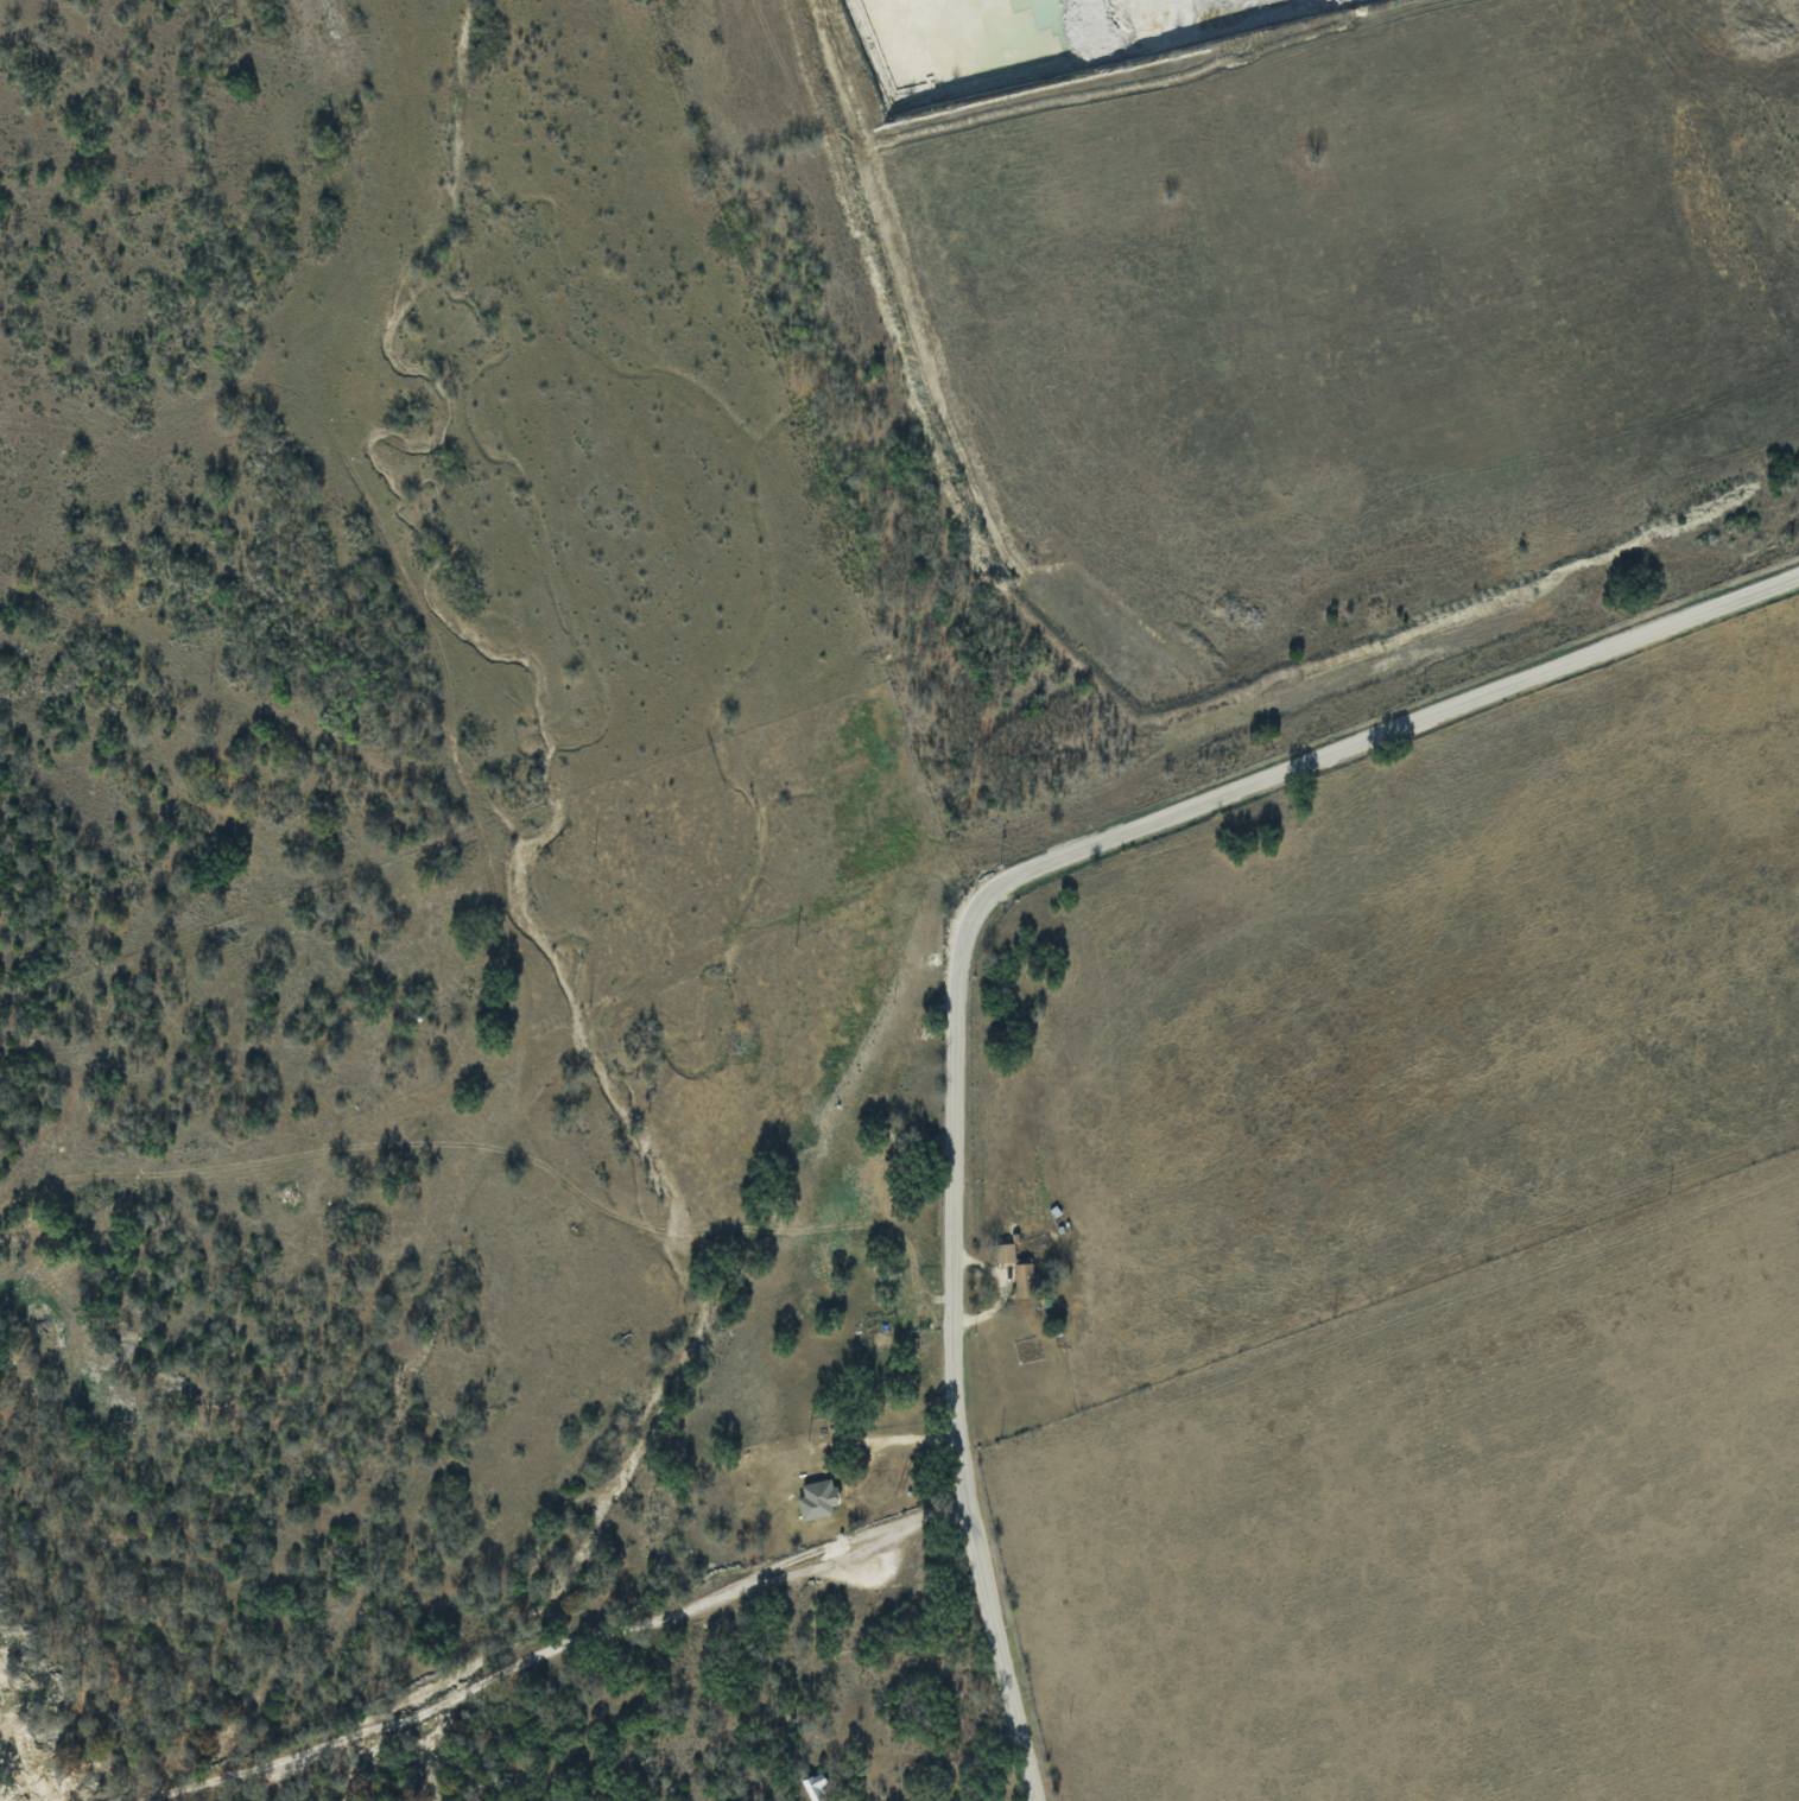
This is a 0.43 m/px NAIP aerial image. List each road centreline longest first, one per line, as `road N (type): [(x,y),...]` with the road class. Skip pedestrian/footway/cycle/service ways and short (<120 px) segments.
road 1 (residential): [(1035,1800),(973,1539),(955,1385),(955,1000),(981,906),(1026,873),(1798,576)]

